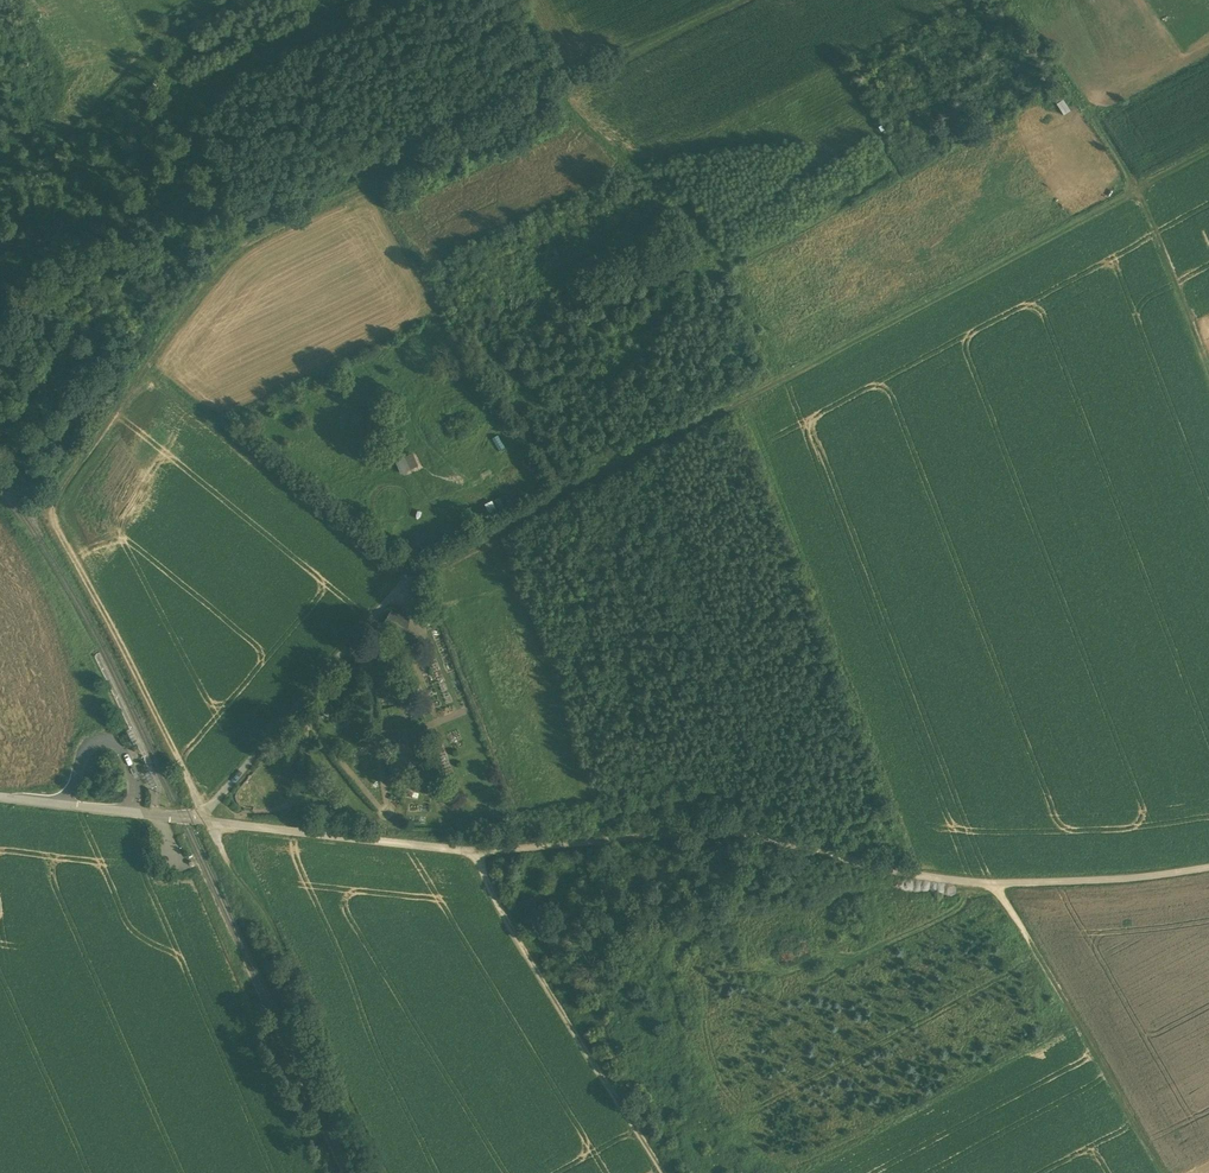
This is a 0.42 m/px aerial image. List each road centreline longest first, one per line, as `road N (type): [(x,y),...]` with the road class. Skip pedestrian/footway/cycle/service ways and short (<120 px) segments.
road 1 (track): [(745,0),(244,247),(143,361),(43,500),(205,810)]
road 2 (track): [(1208,366),(1140,191),(418,574)]
road 3 (track): [(463,851),(713,833),(984,883),(1208,868)]
road 4 (track): [(208,820),(269,916),(386,1172)]
road 5 (track): [(476,854),(666,1172)]
road 6 (track): [(550,97),(674,209),(784,376)]
road 7 (track): [(371,185),(565,495)]
road 8 (track): [(143,361),(405,582)]
road 9 (track): [(1163,1172),(1000,884)]
road 10 (track): [(1009,0),(1140,191),(1208,150)]
road 11 (residential): [(0,797),(182,817)]

